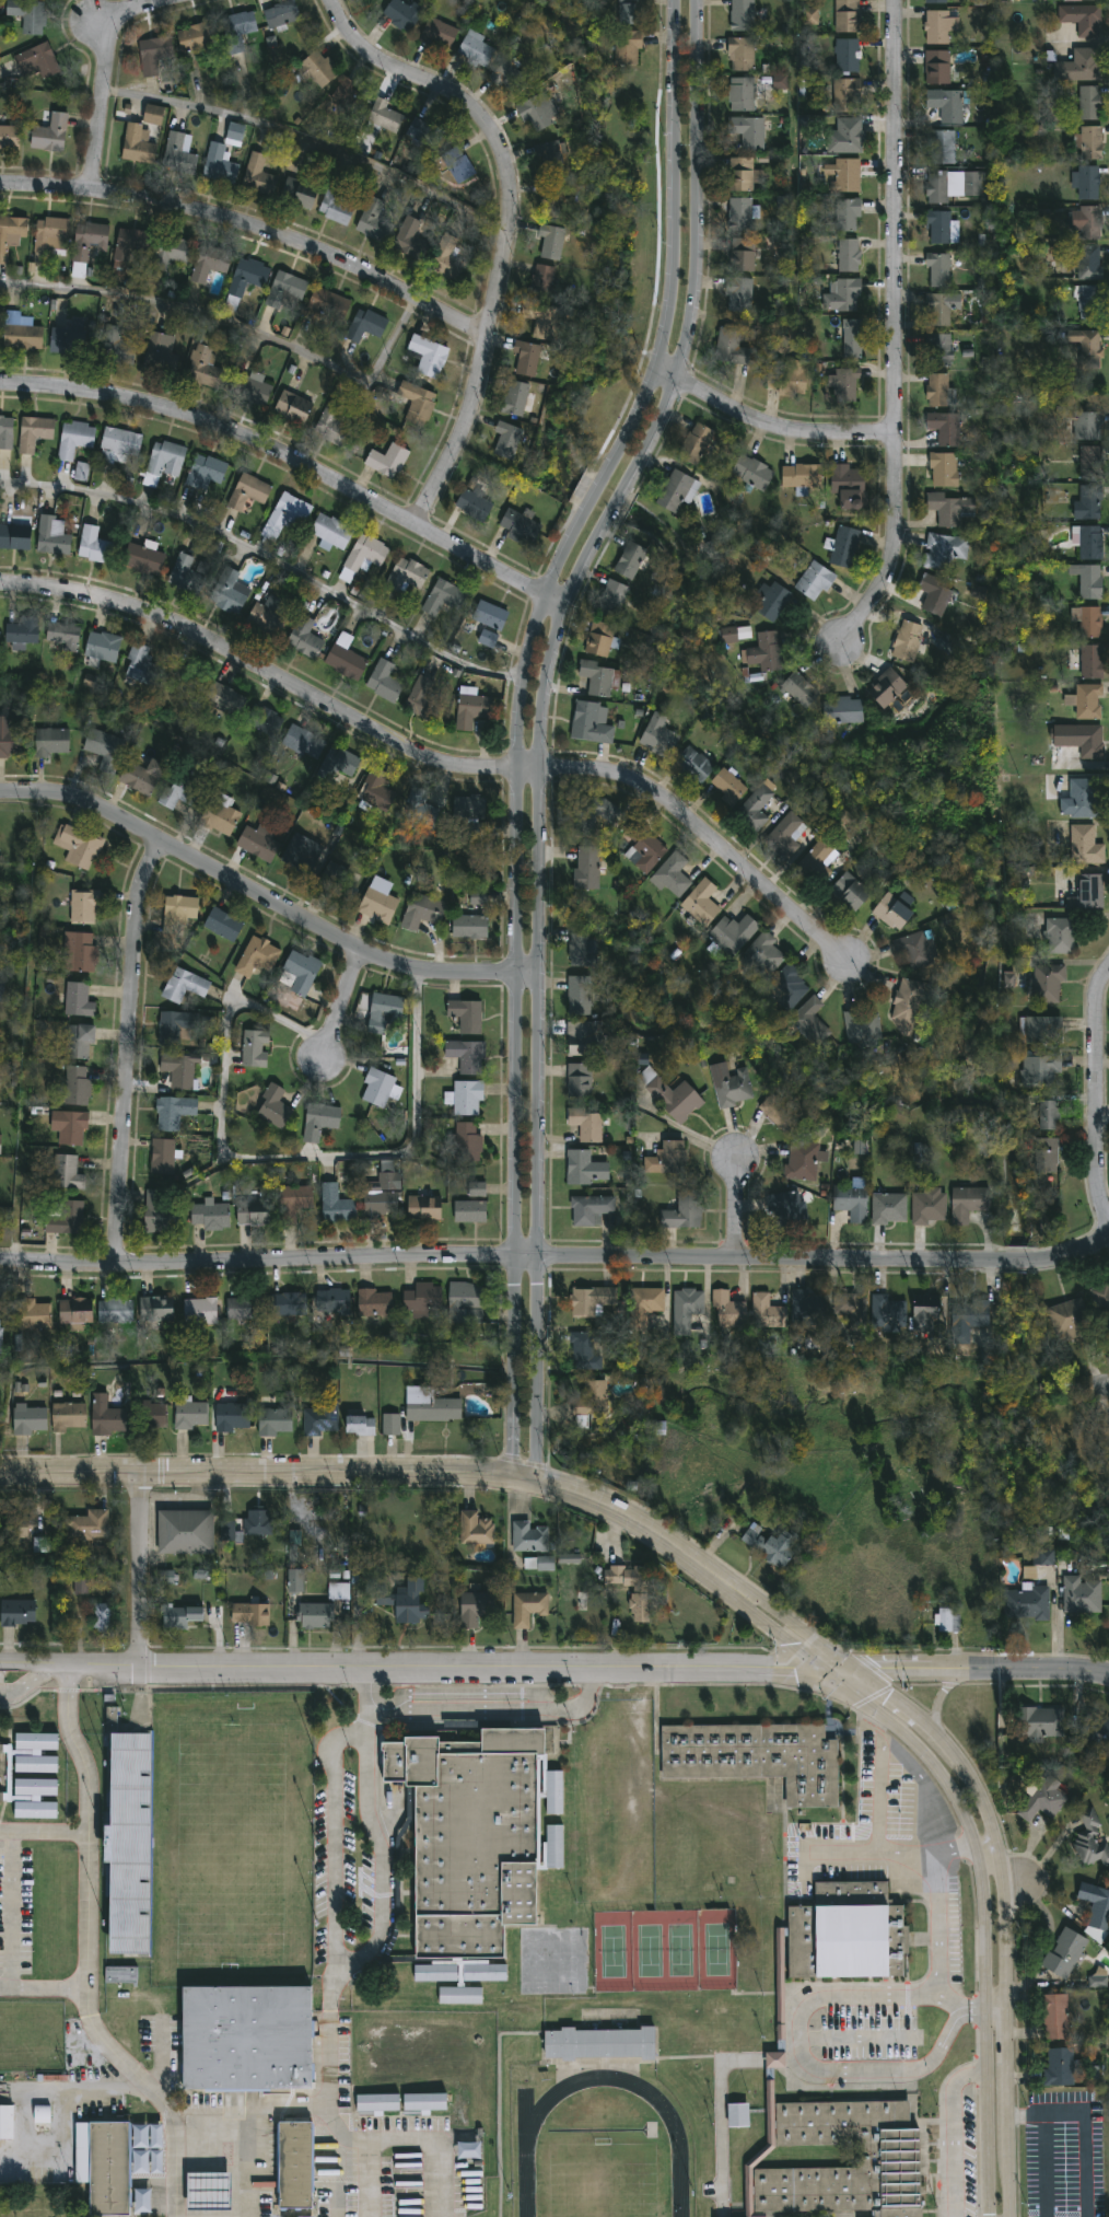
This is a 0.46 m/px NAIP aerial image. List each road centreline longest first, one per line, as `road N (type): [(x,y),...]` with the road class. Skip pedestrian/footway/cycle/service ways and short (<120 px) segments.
road 1 (tertiary): [(535,1482),(540,699),(579,564),(675,376),(694,255),(695,0)]
road 2 (tertiary): [(675,0),(666,334),(622,450),(542,597),(521,701),(512,1478)]
road 3 (residential): [(0,1259),(122,1266),(319,1255),(1030,1262),(1108,1238)]
road 4 (residential): [(0,584),(45,584),(186,626),(453,769),(591,768),(631,778),(840,953)]
road 5 (tertiary): [(0,1664),(819,1667)]
road 6 (tertiary): [(0,1472),(512,1478),(597,1500),(711,1574)]
road 7 (residential): [(850,659),(896,595),(902,566),(896,0)]
road 8 (residential): [(325,0),(357,50),(452,93),(487,125),(509,178),(511,224),(471,419),(417,525)]
road 9 (residential): [(0,387),(124,402),(213,428),(417,525),(560,612)]
road 10 (residential): [(0,797),(71,800),(100,812),(361,954),(419,970),(536,975)]
road 11 (residential): [(0,187),(202,216),(331,256),(488,335)]
road 12 (residential): [(105,90),(273,127),(511,224)]
road 13 (residential): [(156,845),(132,920),(122,1266)]
road 14 (tertiary): [(819,1667),(908,1736),(961,1802),(983,1888),(985,2012)]
road 15 (tertiary): [(1005,2011),(1002,1879),(989,1812),(950,1751),(854,1667)]
road 16 (residential): [(1108,1223),(1097,1166),(1094,1036),(1098,980),(1108,965)]
road 17 (residential): [(655,378),(766,434),(831,451),(897,443)]
road 18 (tertiary): [(854,1667),(1108,1677)]
road 19 (residential): [(92,195),(110,45),(125,22),(178,0)]
road 20 (tertiary): [(1010,2216),(1005,2011)]
road 21 (tertiary): [(985,2012),(991,2216)]
road 22 (residential): [(144,1472),(140,1664)]
road 23 (tertiary): [(854,1667),(745,1588),(711,1574)]
road 24 (tertiary): [(711,1574),(819,1667)]

